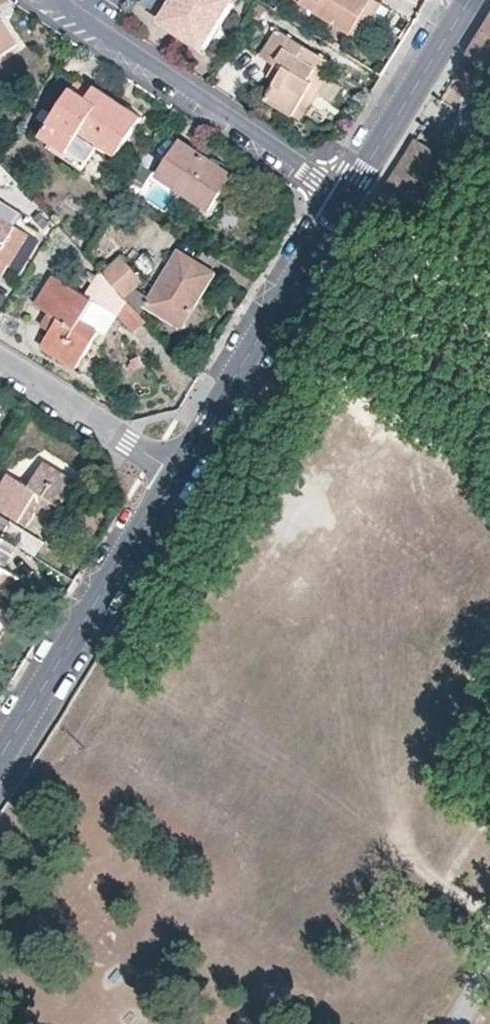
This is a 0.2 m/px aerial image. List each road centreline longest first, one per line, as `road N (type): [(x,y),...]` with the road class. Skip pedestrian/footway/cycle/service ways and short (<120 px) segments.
road 1 (residential): [(53,0),(345,201)]
road 2 (tertiary): [(0,764),(178,473)]
road 3 (tertiary): [(178,473),(345,201)]
road 4 (tertiary): [(345,201),(470,0)]
road 5 (residential): [(0,363),(178,473)]

